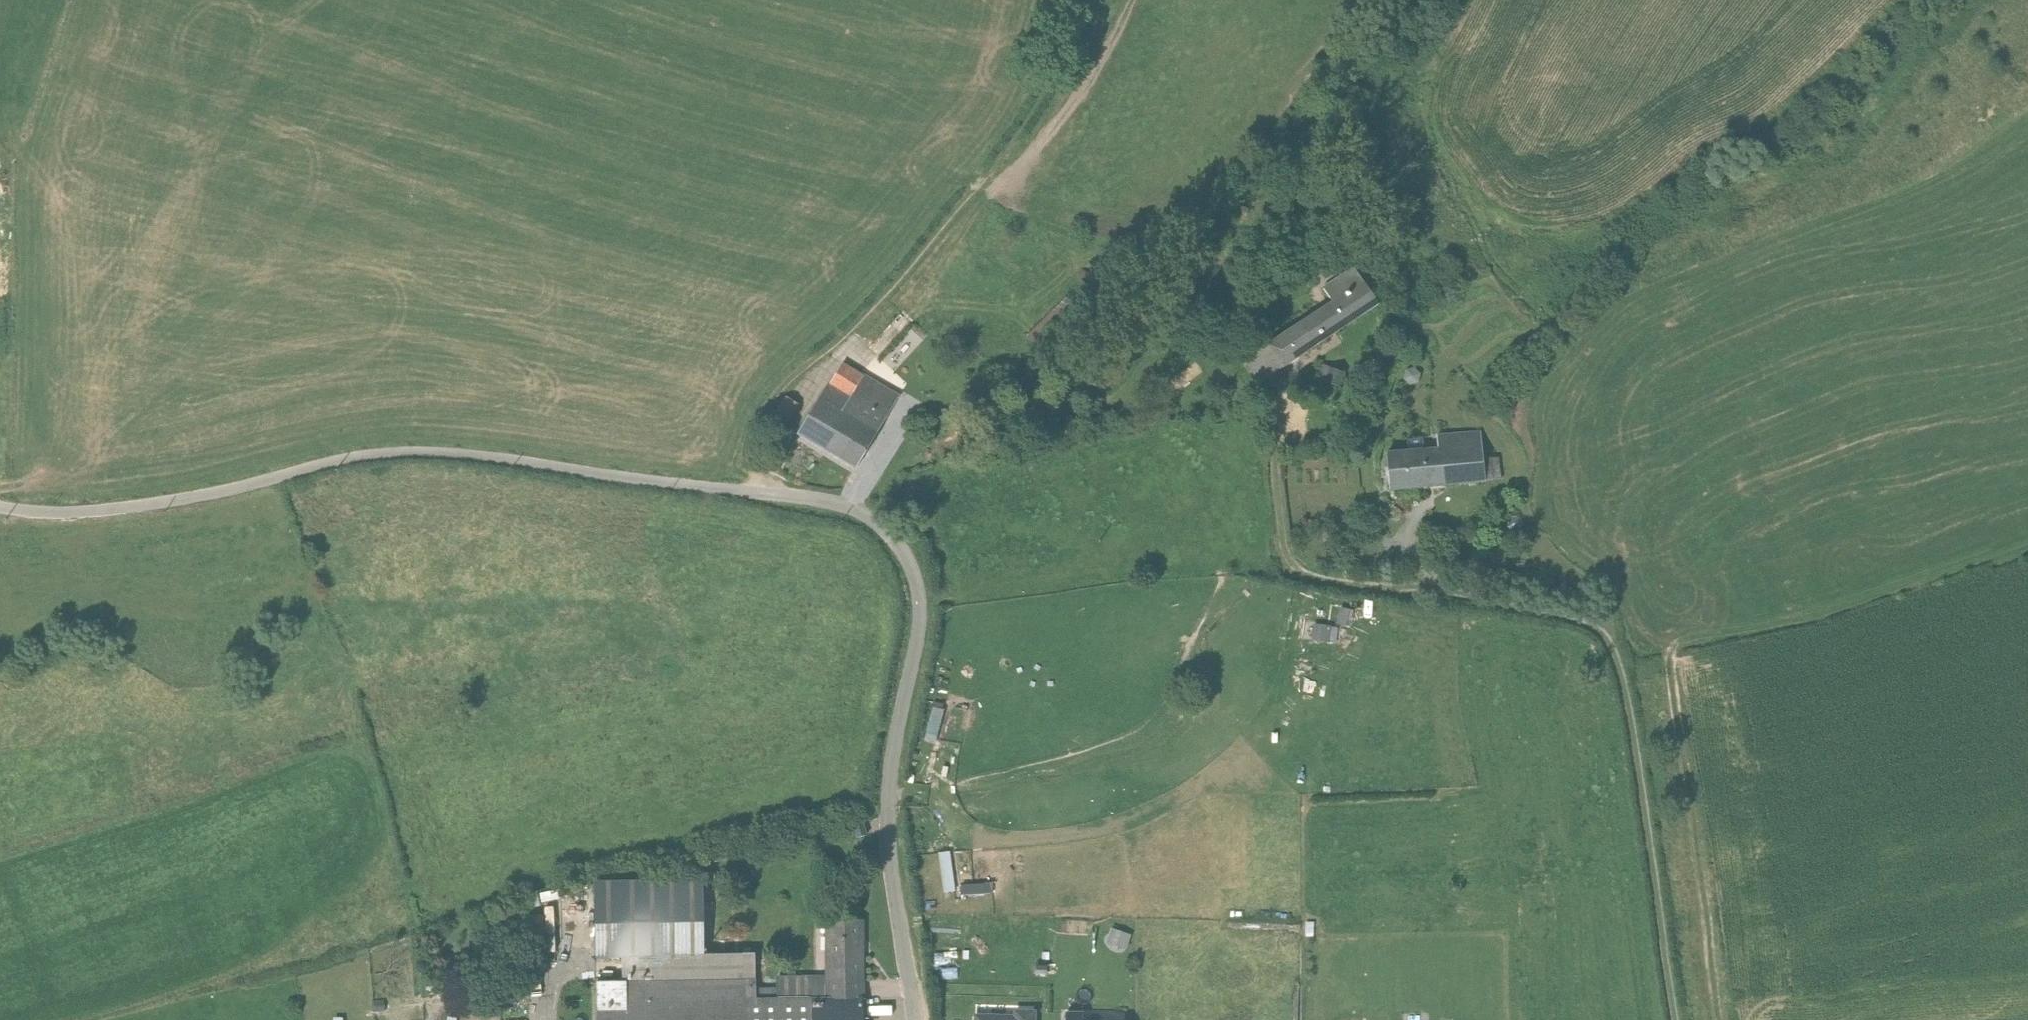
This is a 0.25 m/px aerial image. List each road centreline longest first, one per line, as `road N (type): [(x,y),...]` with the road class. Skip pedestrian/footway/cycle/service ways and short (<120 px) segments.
road 1 (unclassified): [(921,1019),(889,804),(924,591),(916,556),(877,504),(833,489),(462,437),(382,437),(118,496),(0,494)]
road 2 (track): [(751,477),(762,395),(862,305),(949,209),(1046,80),(1073,0)]

